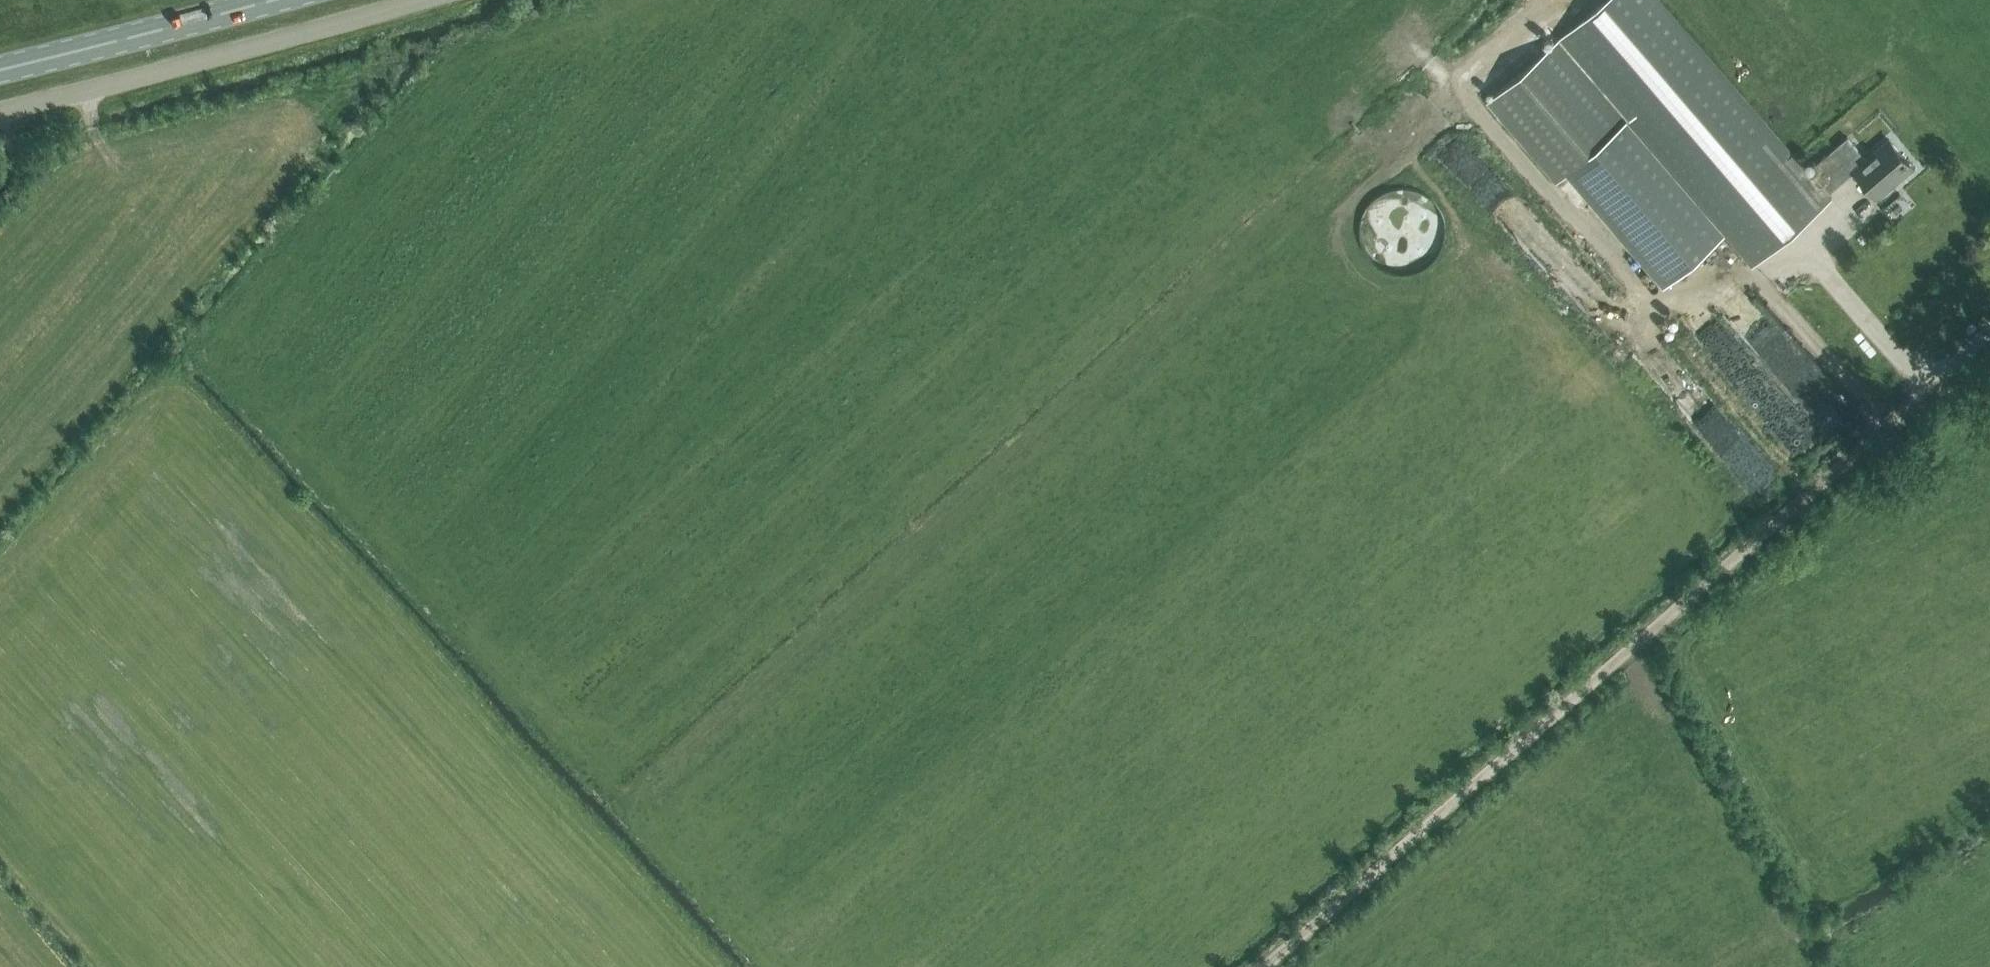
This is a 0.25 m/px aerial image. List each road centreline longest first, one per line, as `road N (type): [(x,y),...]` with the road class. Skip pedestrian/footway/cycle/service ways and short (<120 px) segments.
road 1 (track): [(1879,435),(1261,966)]
road 2 (unclassified): [(0,109),(429,0)]
road 3 (primary): [(272,0),(0,71)]

